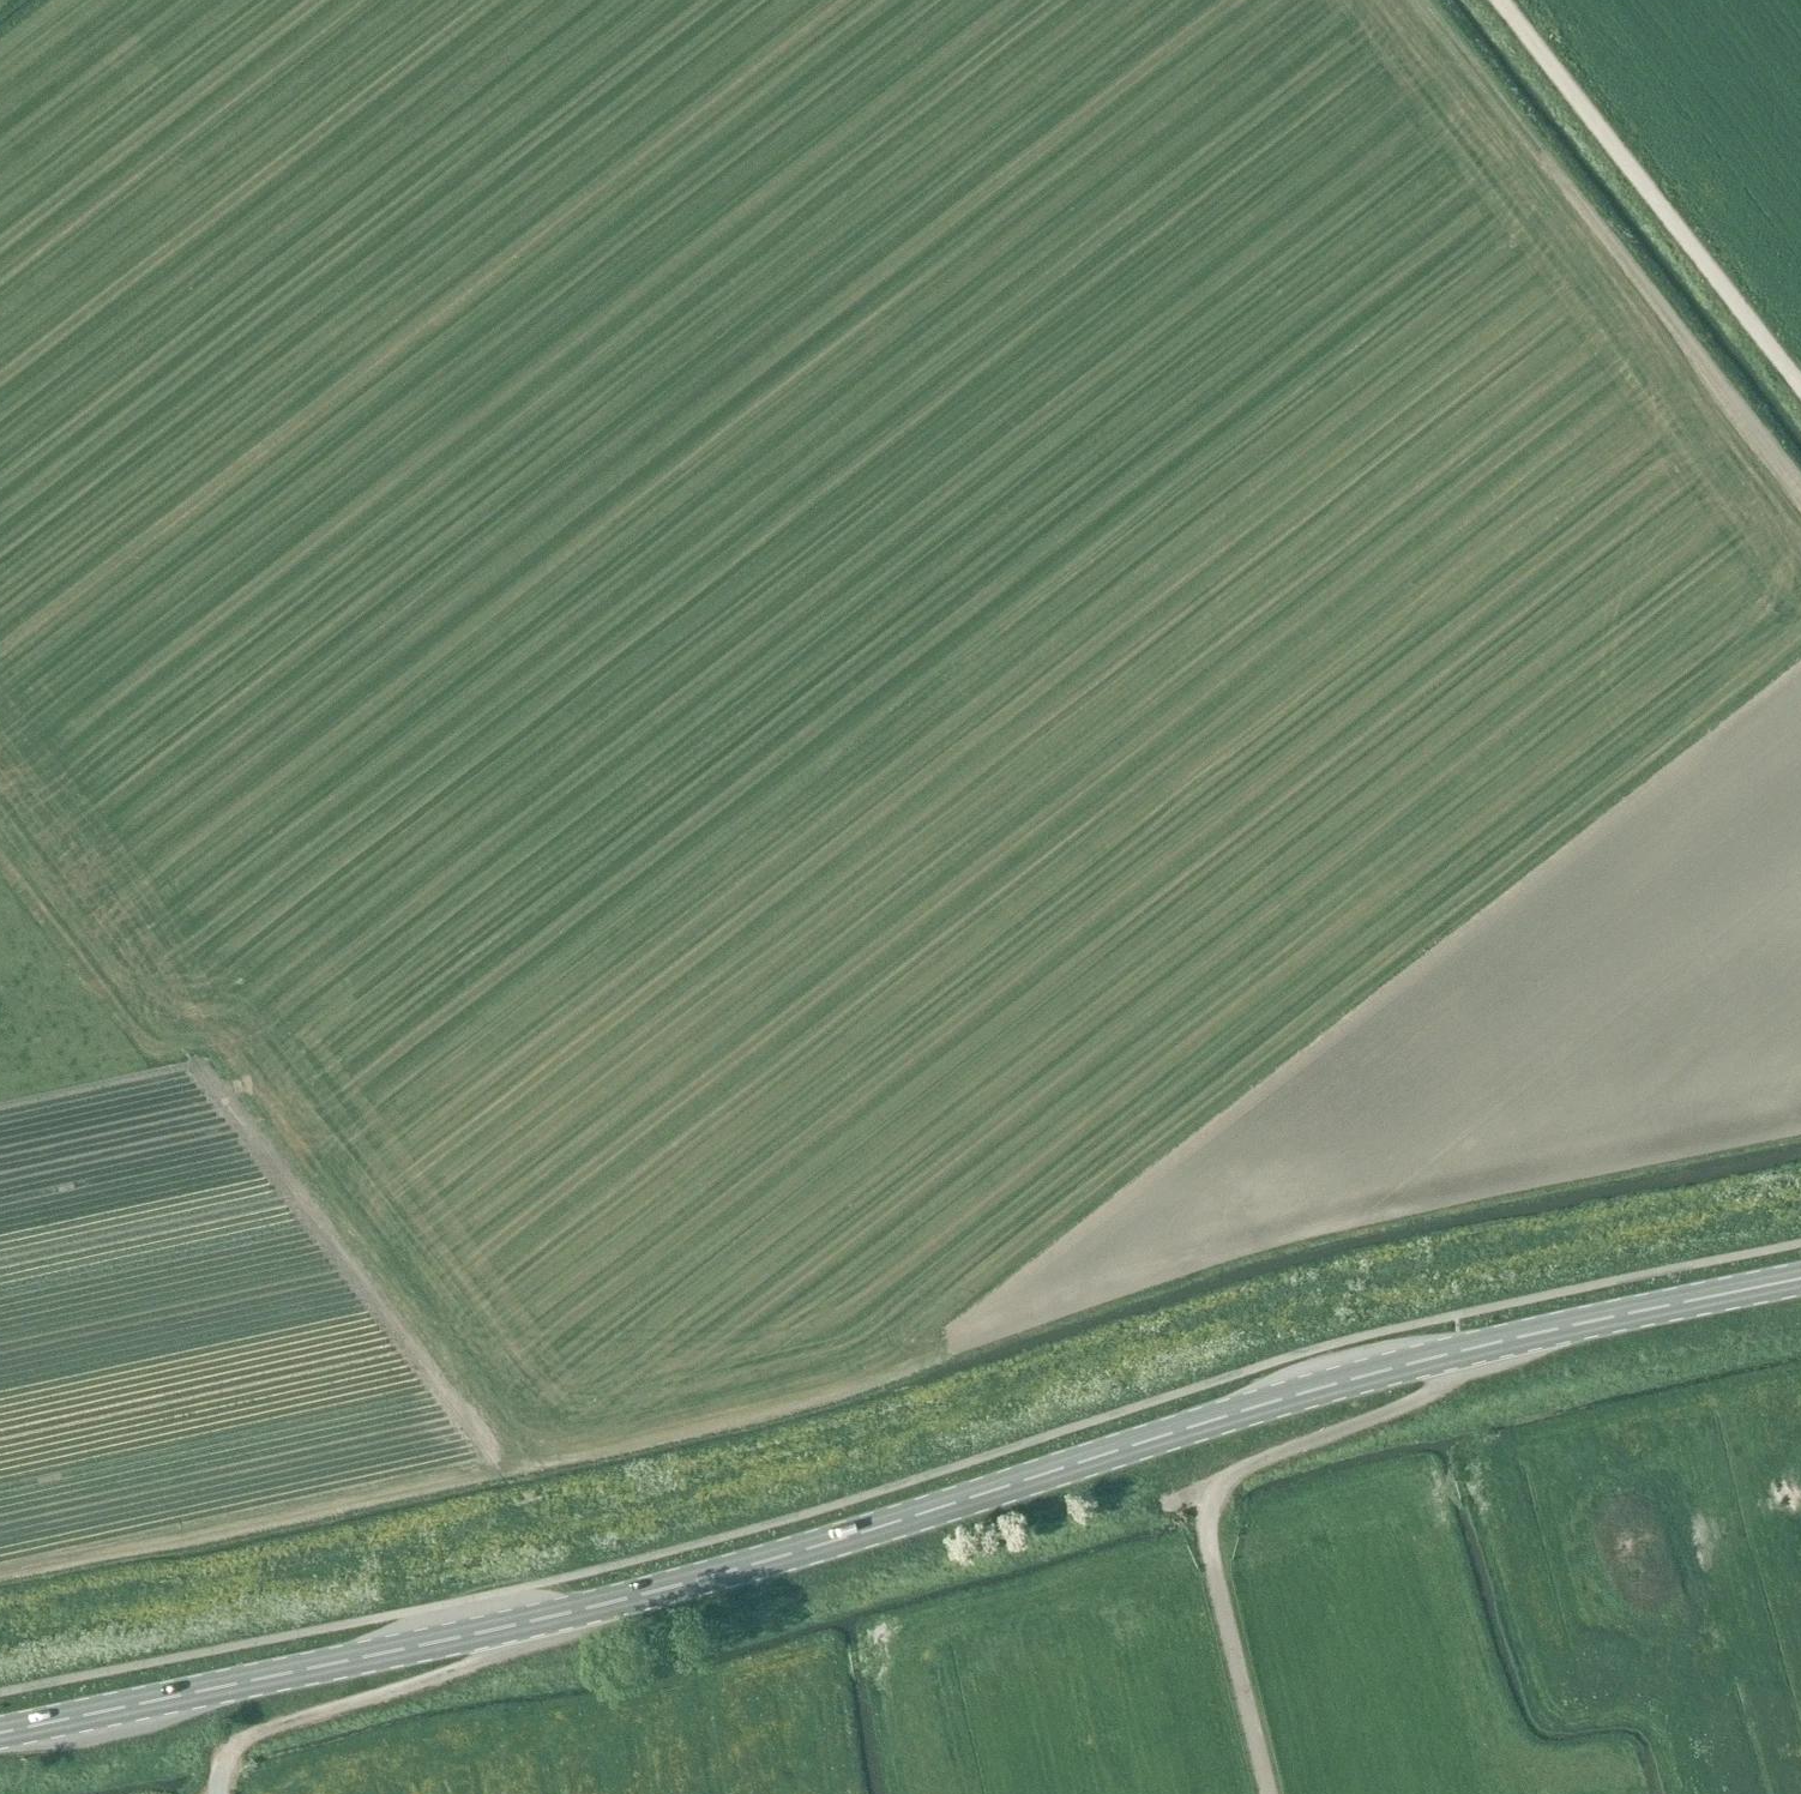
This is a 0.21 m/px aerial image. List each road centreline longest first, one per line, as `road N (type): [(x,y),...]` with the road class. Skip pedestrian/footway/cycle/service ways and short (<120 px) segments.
road 1 (primary): [(0,1732),(568,1613),(807,1550),(1344,1381),(1800,1277)]
road 2 (unclassified): [(1800,386),(1499,0)]

